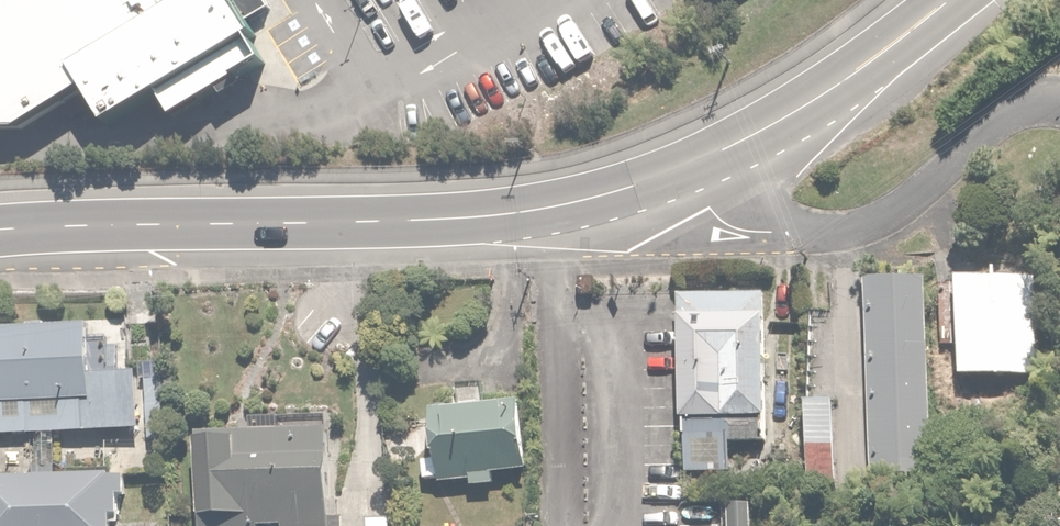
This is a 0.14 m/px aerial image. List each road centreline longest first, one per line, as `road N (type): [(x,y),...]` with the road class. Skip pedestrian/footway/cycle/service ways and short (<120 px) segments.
road 1 (primary): [(0,229),(477,216),(617,190),(690,167)]
road 2 (residential): [(1059,100),(1009,109),(913,196),(851,229),(732,224),(712,207),(690,167)]
road 3 (primary): [(690,167),(791,114),(947,0)]

